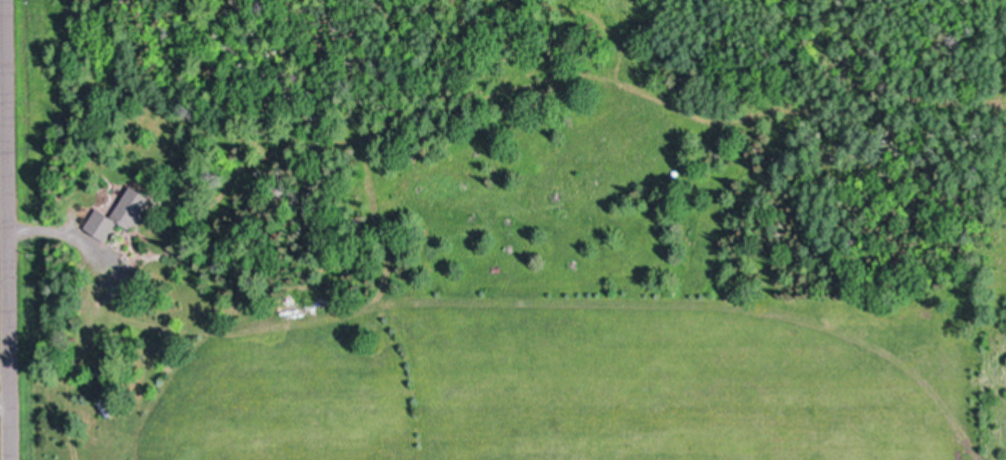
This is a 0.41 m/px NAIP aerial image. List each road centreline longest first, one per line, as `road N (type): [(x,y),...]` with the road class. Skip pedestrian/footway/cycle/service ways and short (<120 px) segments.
road 1 (residential): [(3,0),(8,459)]

